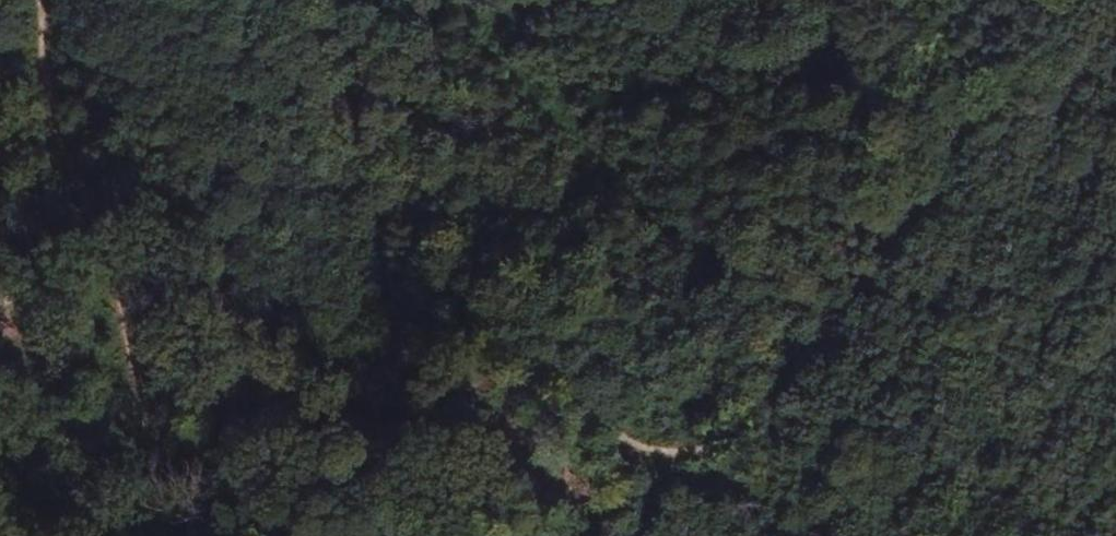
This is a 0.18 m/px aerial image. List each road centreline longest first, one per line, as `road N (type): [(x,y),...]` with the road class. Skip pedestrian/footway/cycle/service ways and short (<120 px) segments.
road 1 (track): [(950,180),(786,393),(733,440),(679,455),(630,444),(596,419),(562,373),(525,366),(487,377),(435,420),(392,431),(344,421),(300,386),(243,316),(195,284),(159,277),(132,294)]
road 2 (track): [(132,294),(54,122),(45,0)]
road 3 (track): [(132,294),(128,326),(173,535)]
road 4 (track): [(1014,0),(950,180)]

